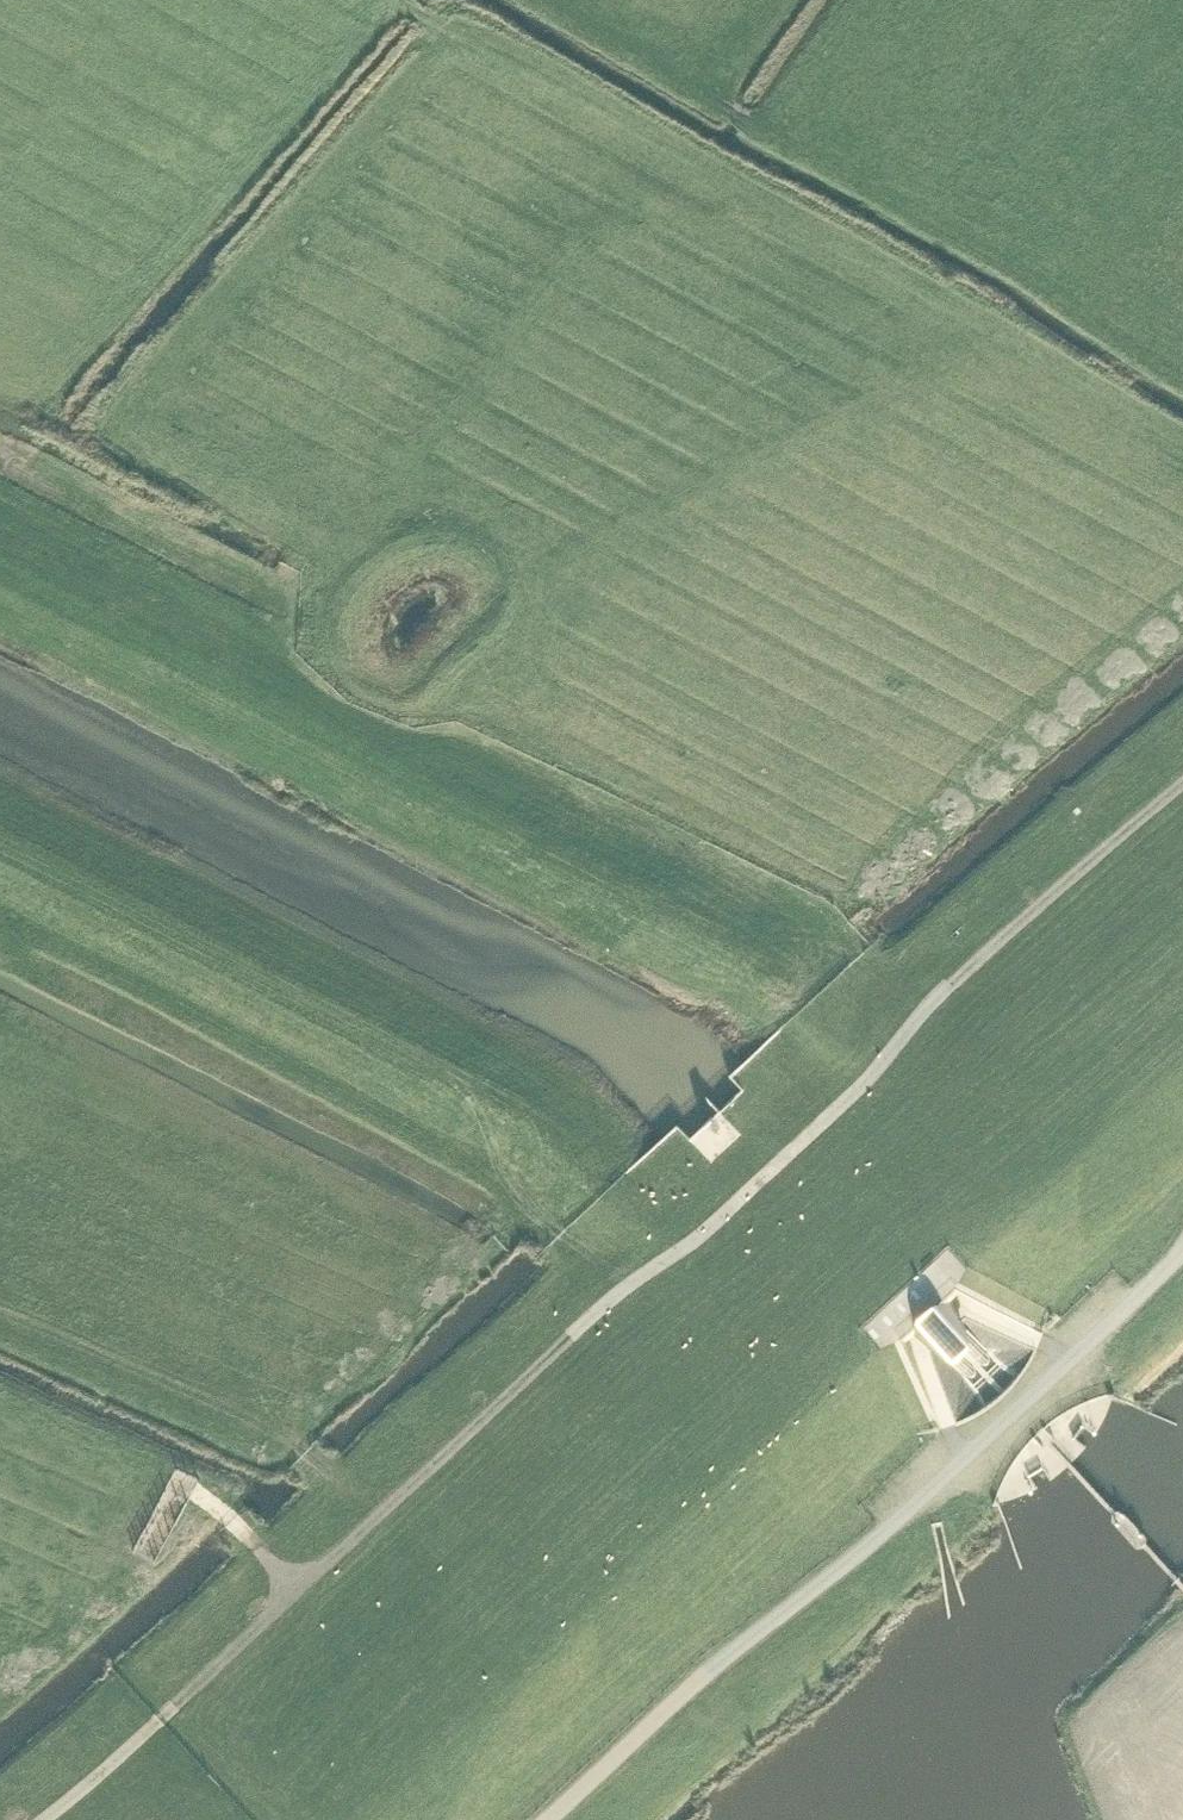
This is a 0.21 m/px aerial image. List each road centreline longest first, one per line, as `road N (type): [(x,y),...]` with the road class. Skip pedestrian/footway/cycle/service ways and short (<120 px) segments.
road 1 (unclassified): [(541,1819),(703,1672),(837,1569),(1182,1245)]

